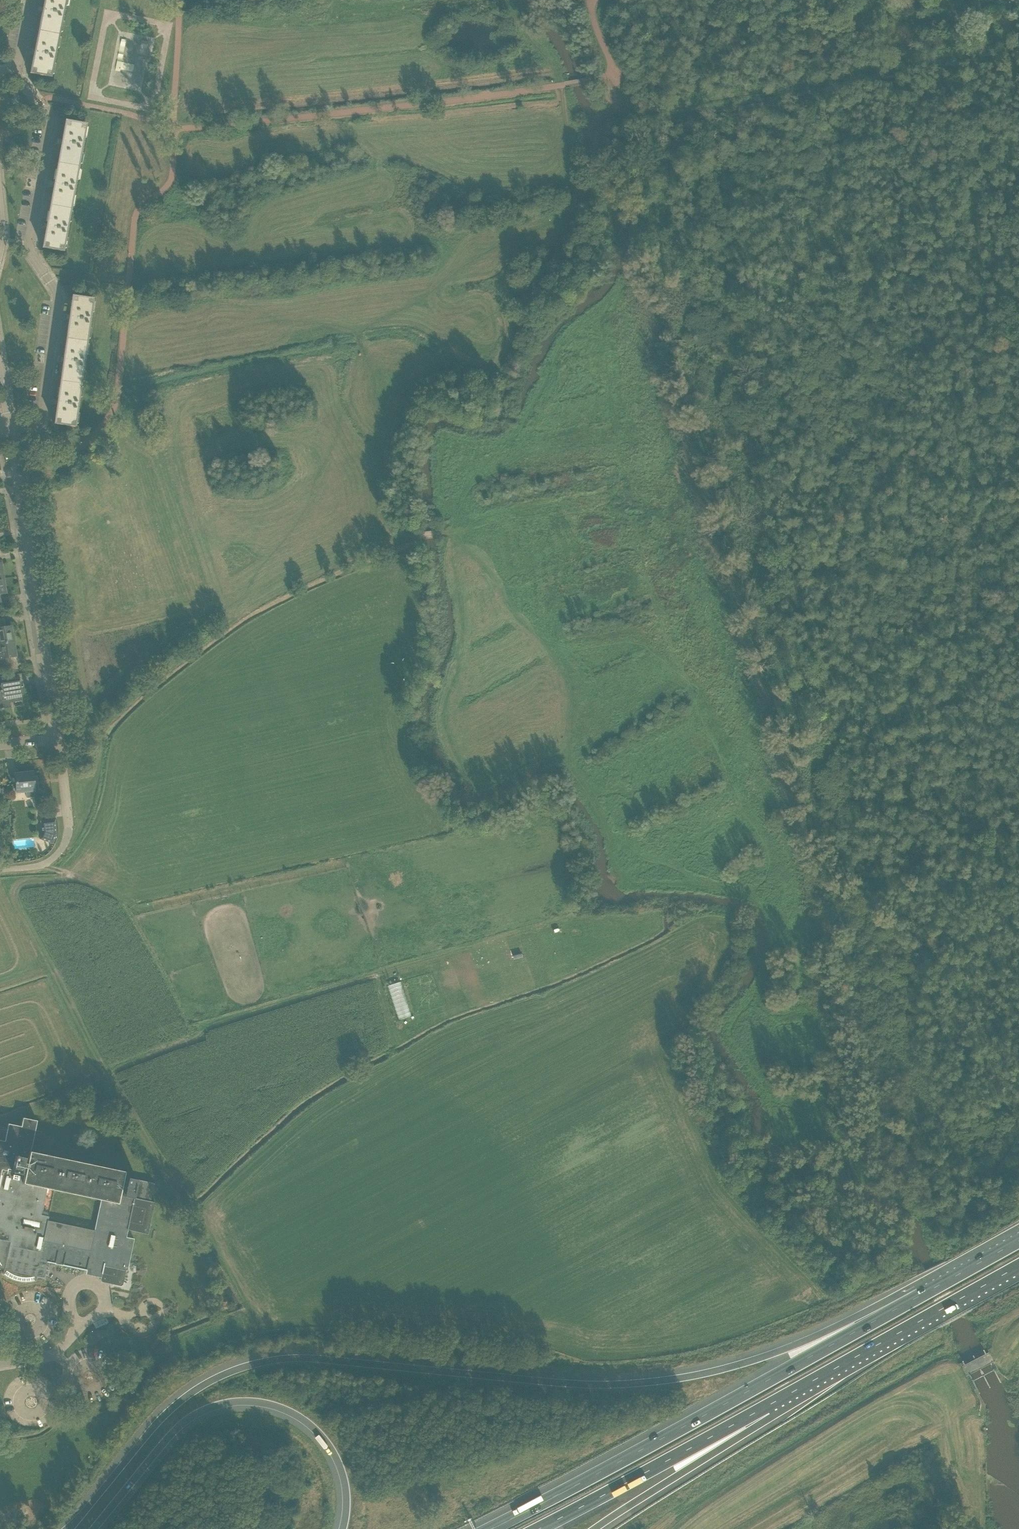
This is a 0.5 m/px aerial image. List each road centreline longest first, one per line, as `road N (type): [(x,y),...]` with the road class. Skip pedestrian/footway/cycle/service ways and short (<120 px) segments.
road 1 (motorway): [(929,1290),(745,1363),(659,1381),(584,1385),(304,1358),(247,1366),(169,1411),(70,1528)]
road 2 (motorway): [(929,1290),(488,1528)]
road 3 (motorway): [(94,1528),(184,1422),(214,1406),(248,1402),(300,1417),(328,1444),(344,1483),(342,1528)]
road 4 (track): [(958,1471),(941,1397),(915,1391),(872,1407),(690,1528)]
road 5 (residential): [(41,406),(58,300),(29,245),(50,120),(16,66)]
road 6 (residential): [(58,727),(10,428)]
road 7 (motorway): [(540,1528),(802,1386)]
road 8 (motorway): [(595,1528),(761,1423),(802,1386)]
road 9 (motorway): [(802,1386),(1018,1266)]

